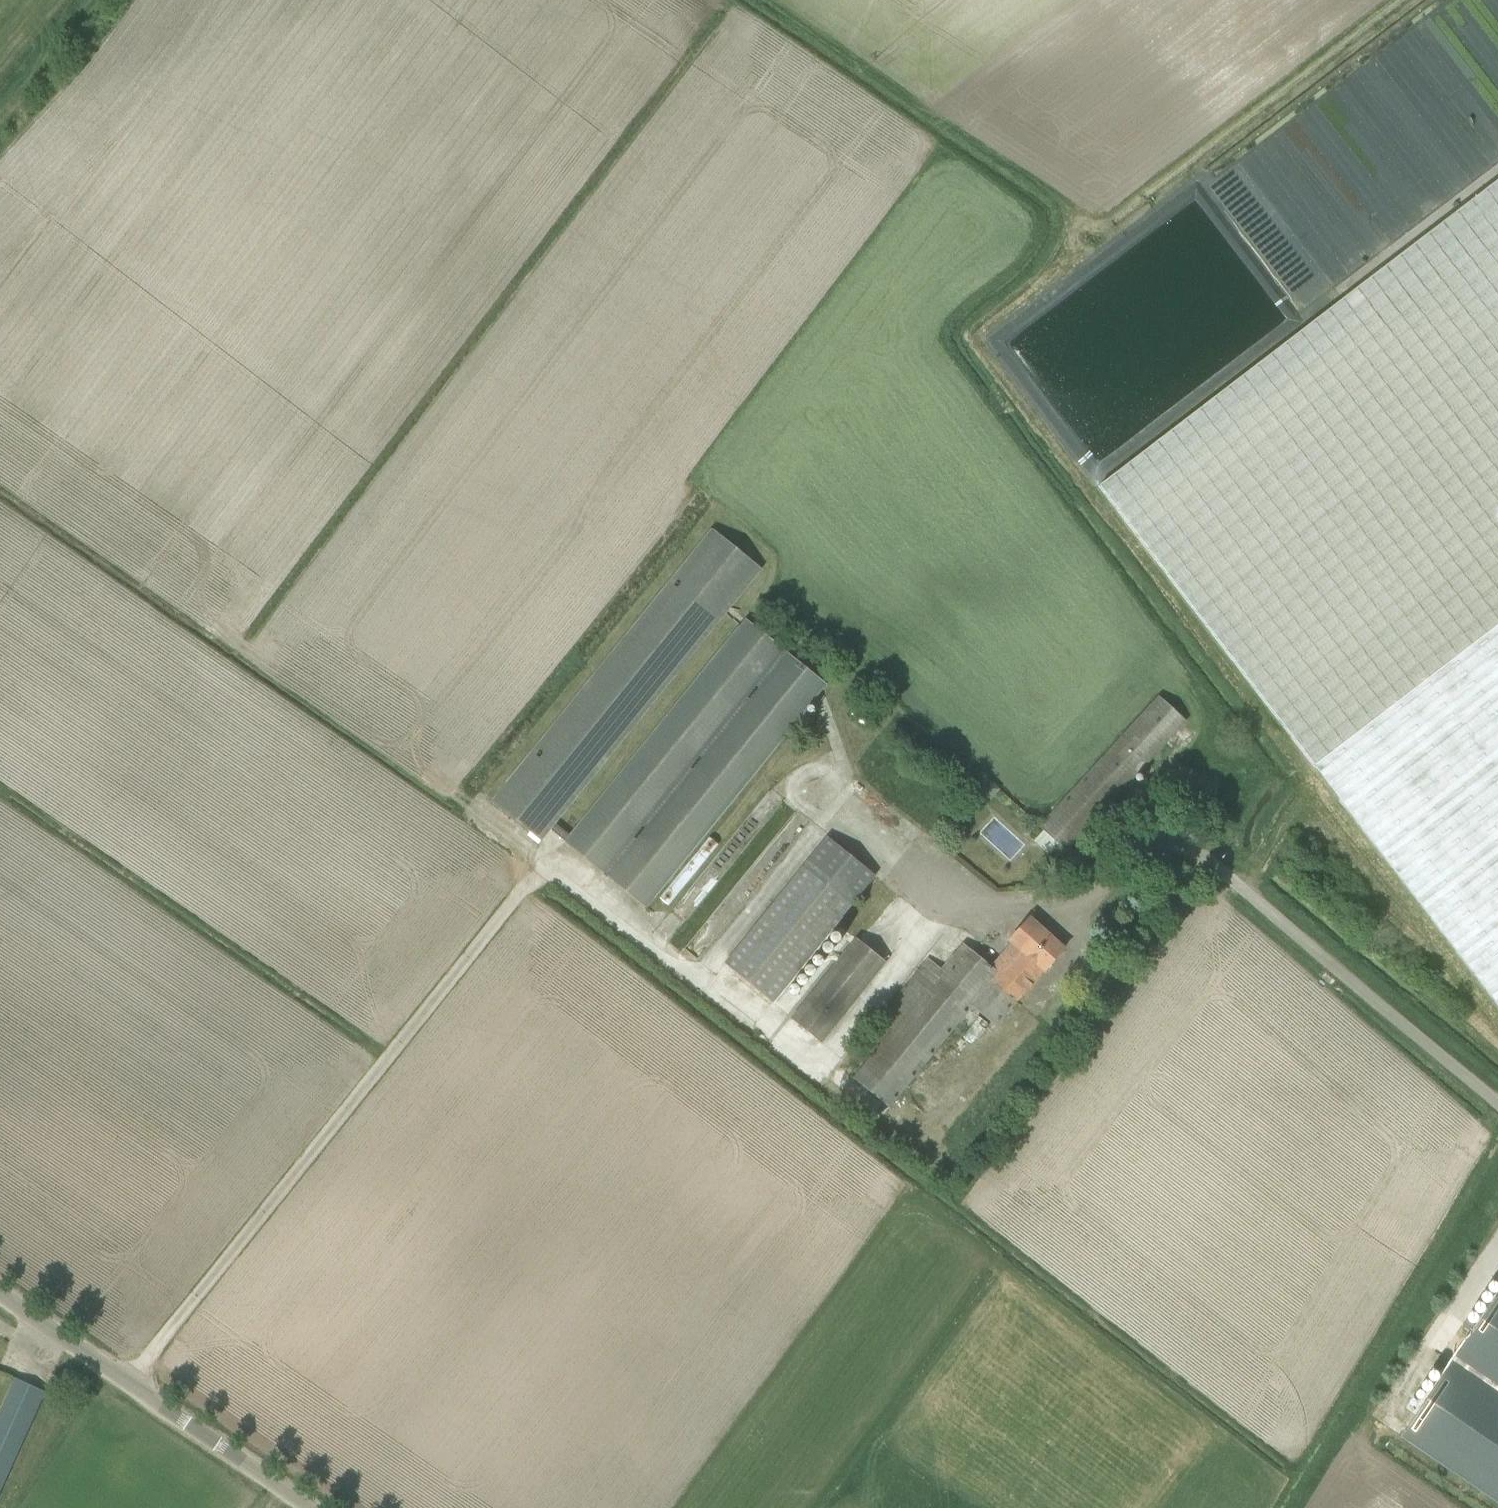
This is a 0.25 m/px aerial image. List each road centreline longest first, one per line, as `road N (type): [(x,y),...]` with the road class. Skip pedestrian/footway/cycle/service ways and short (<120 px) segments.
road 1 (track): [(1074,243),(1066,207),(768,0)]
road 2 (residential): [(1497,1110),(1213,861)]
road 3 (unclassified): [(310,1507),(0,1298)]
road 4 (track): [(0,134),(110,0)]

